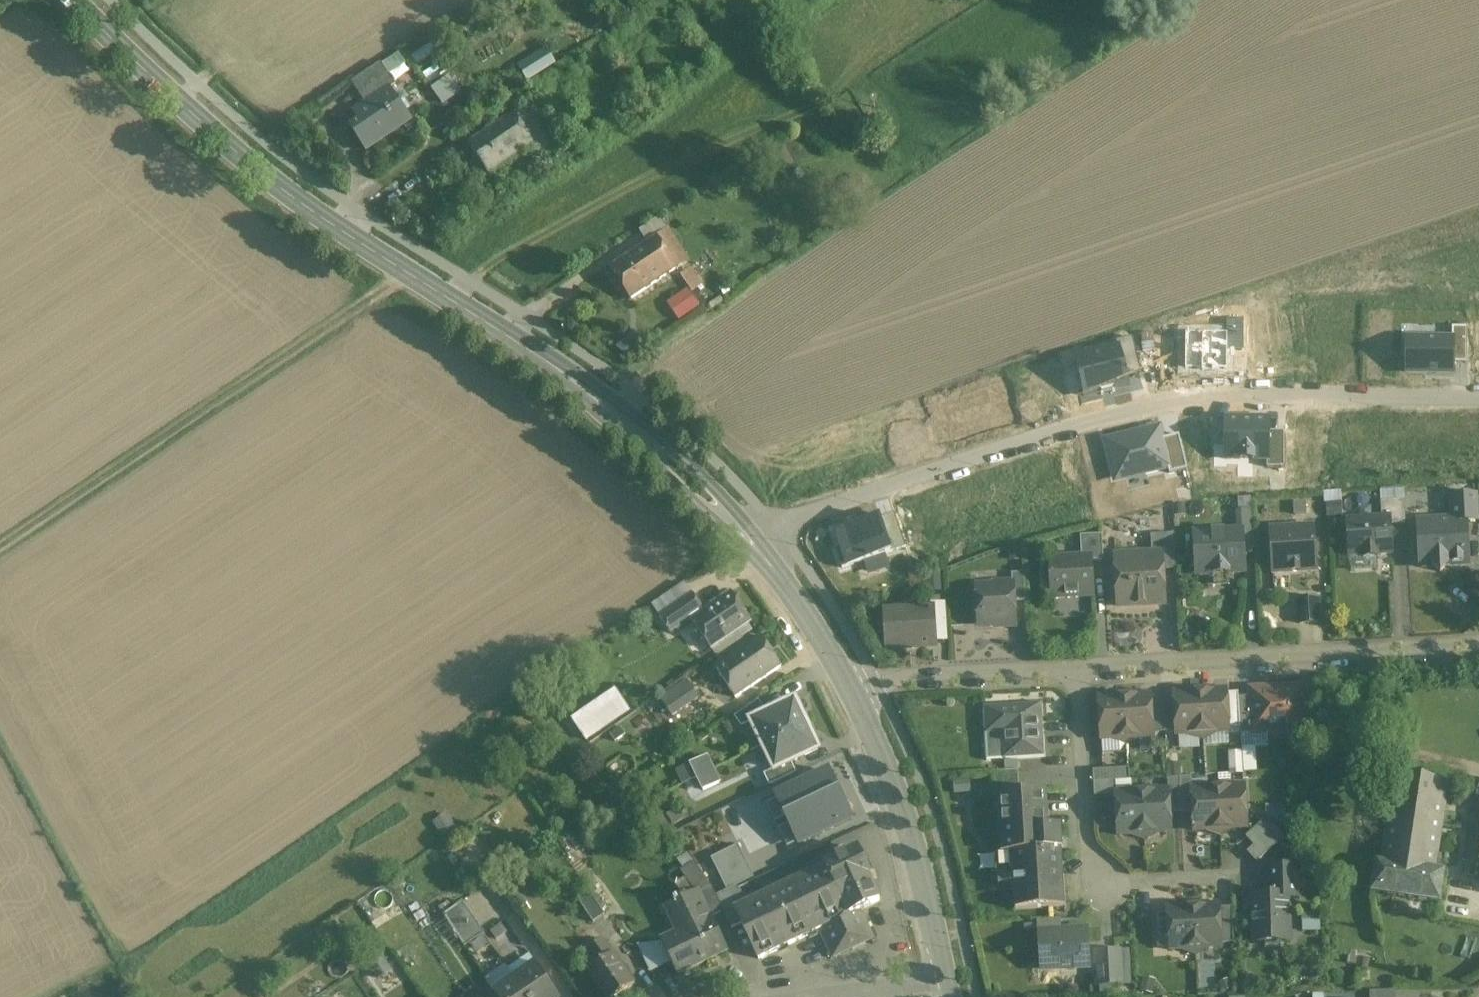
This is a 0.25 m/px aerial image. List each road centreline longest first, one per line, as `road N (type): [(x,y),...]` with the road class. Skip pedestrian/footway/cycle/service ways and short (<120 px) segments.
road 1 (secondary): [(73,0),(226,149),(575,382),(713,501),(752,546)]
road 2 (residential): [(1478,397),(1221,394),(1172,402),(884,490),(752,546)]
road 3 (residential): [(1478,644),(1077,674)]
road 4 (secondary): [(852,690),(901,805),(941,968)]
road 5 (residential): [(852,690),(1077,674)]
road 6 (residential): [(1077,674),(1087,845),(1106,885)]
road 7 (residential): [(762,996),(941,968)]
road 8 (secondary): [(752,546),(852,690)]

